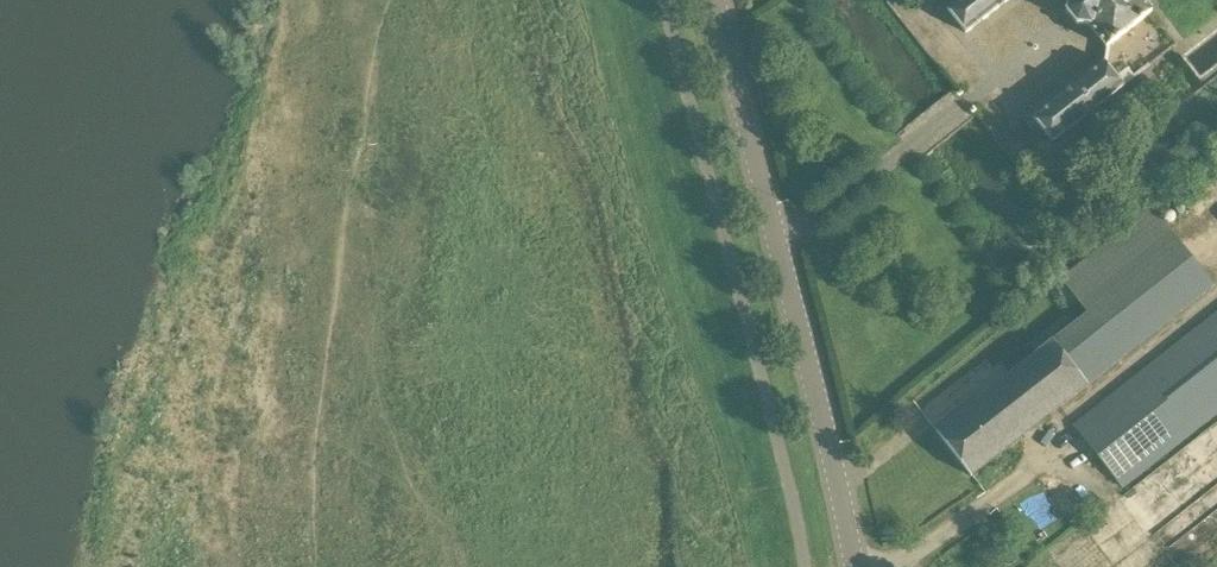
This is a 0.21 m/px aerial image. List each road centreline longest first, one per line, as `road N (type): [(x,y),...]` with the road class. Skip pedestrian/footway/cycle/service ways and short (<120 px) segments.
road 1 (tertiary): [(855,566),(715,0)]

